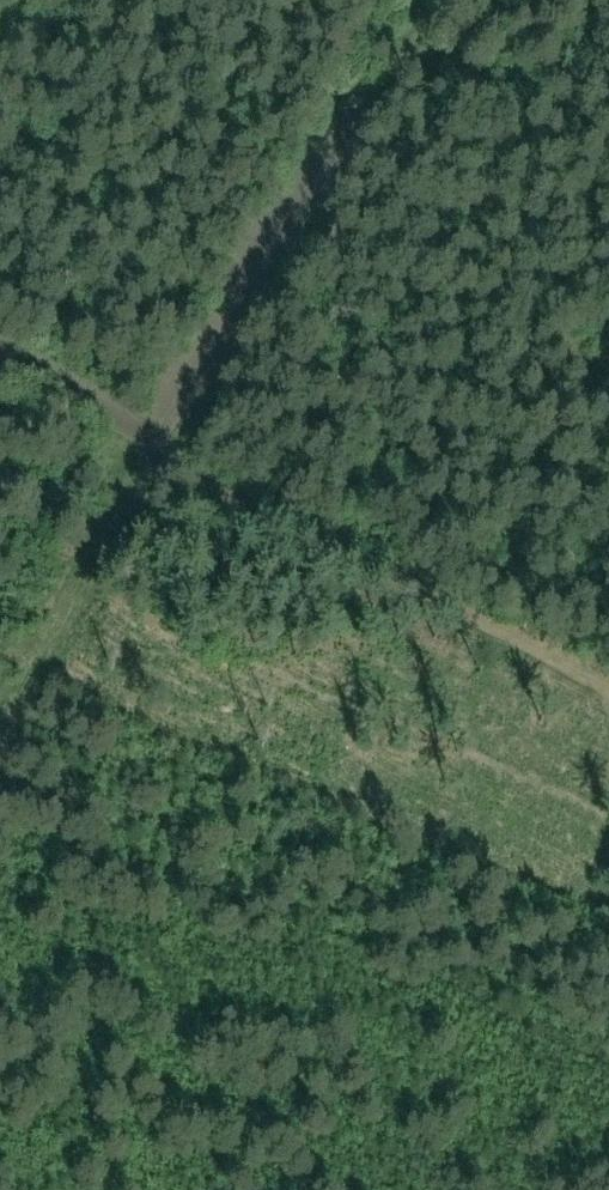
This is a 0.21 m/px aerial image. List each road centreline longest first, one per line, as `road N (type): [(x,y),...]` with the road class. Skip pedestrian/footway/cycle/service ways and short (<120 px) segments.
road 1 (track): [(0,383),(608,697)]
road 2 (track): [(0,740),(149,461)]

